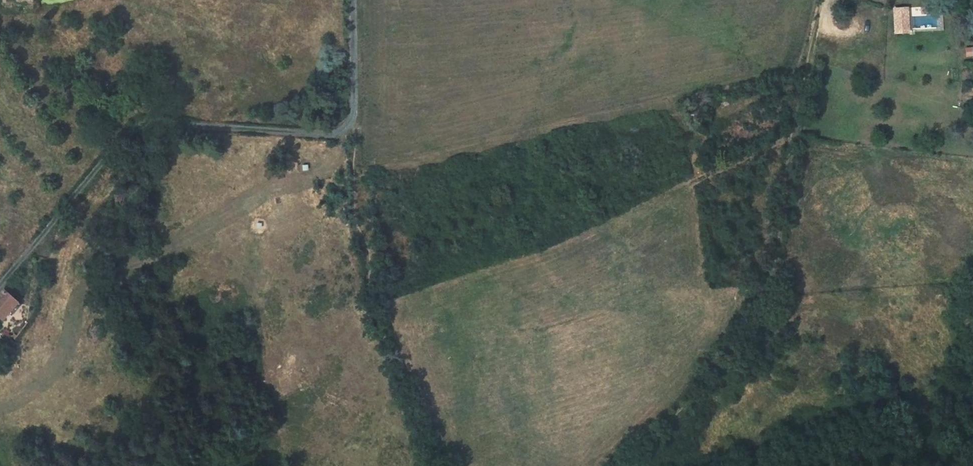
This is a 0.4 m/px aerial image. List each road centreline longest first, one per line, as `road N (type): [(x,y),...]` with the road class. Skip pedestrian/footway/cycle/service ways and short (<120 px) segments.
road 1 (track): [(0,286),(134,130),(158,122),(332,134),(354,113)]

